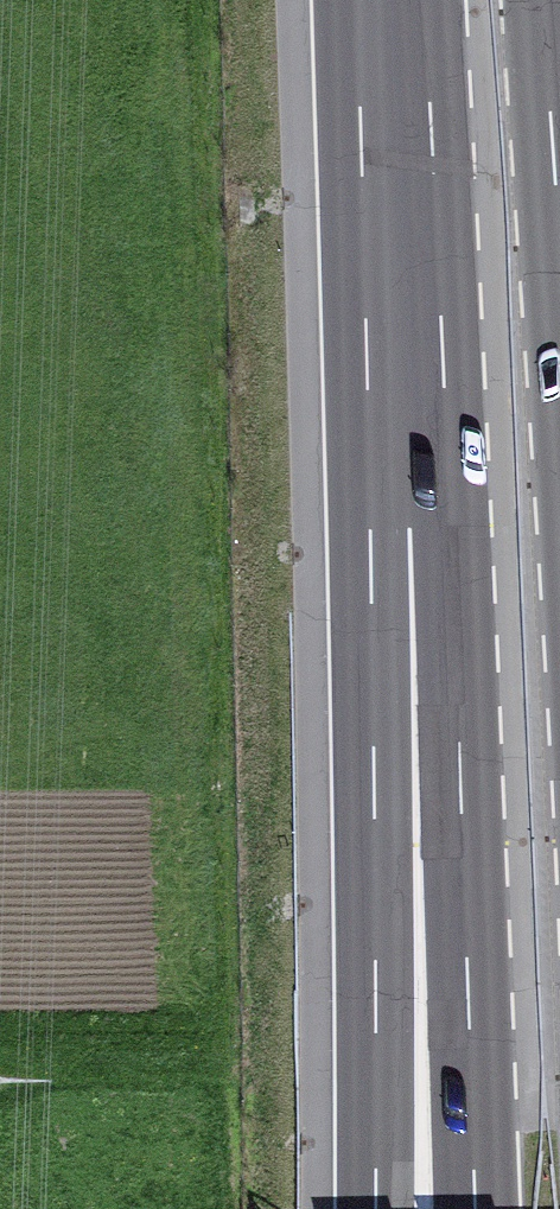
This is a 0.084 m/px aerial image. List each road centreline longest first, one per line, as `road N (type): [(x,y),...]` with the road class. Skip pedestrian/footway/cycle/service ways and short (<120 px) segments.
road 1 (motorway): [(405,384),(460,748),(478,1208)]
road 2 (motorway): [(405,384),(374,749),(377,1208)]
road 3 (motorway): [(391,0),(405,384)]

